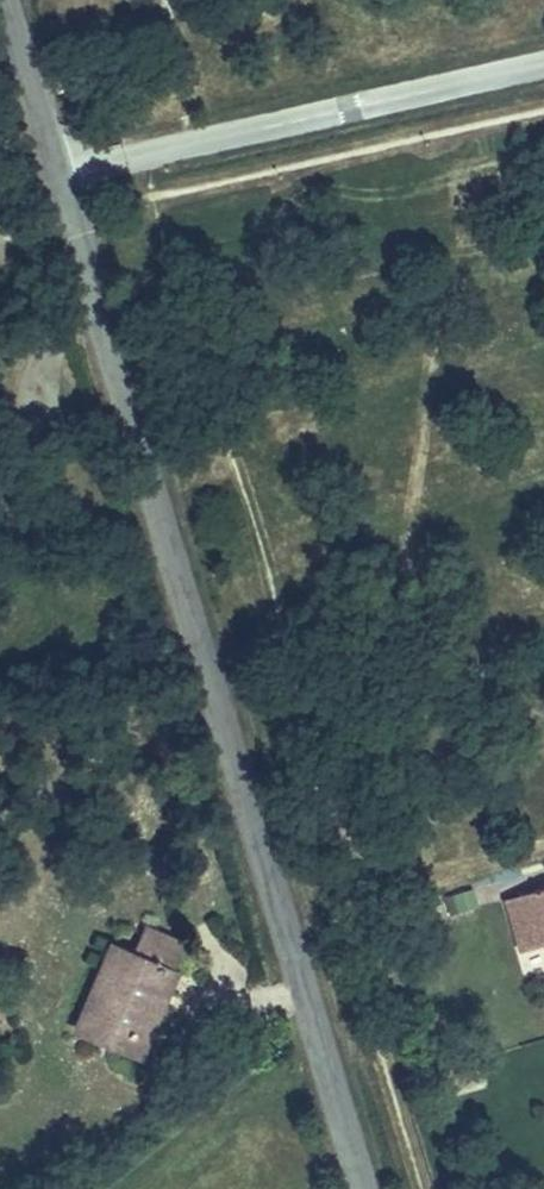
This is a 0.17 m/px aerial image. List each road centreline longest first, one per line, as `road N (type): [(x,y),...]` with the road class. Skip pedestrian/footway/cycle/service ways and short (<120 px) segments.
road 1 (tertiary): [(57,173),(357,1188)]
road 2 (unclassified): [(57,173),(543,66)]
road 3 (tertiary): [(7,0),(57,173)]

